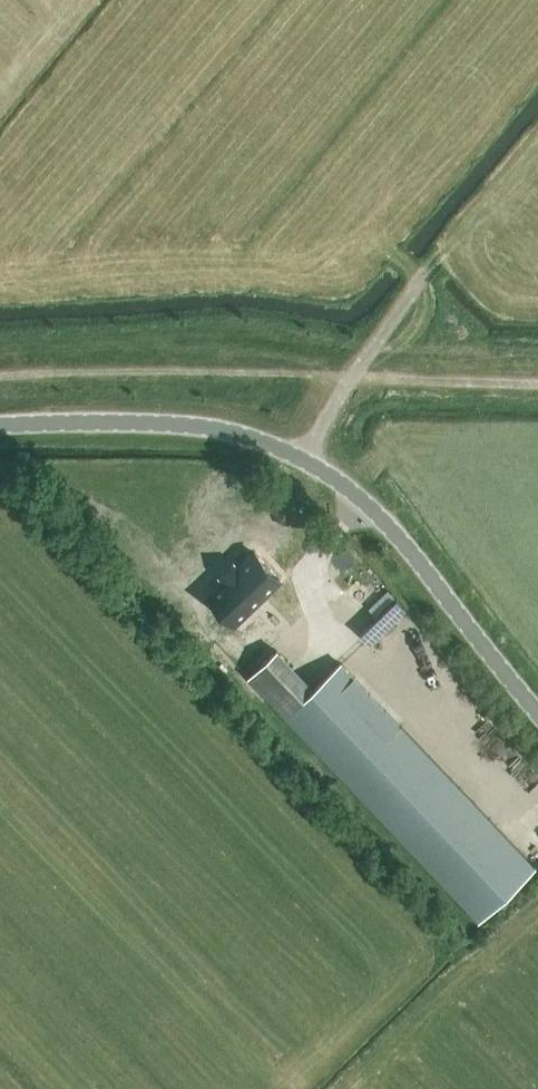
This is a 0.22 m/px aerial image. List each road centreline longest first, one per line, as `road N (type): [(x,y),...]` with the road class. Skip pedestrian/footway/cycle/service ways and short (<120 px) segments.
road 1 (unclassified): [(537,715),(381,519),(302,459),(201,427),(0,427)]
road 2 (track): [(353,379),(537,384)]

